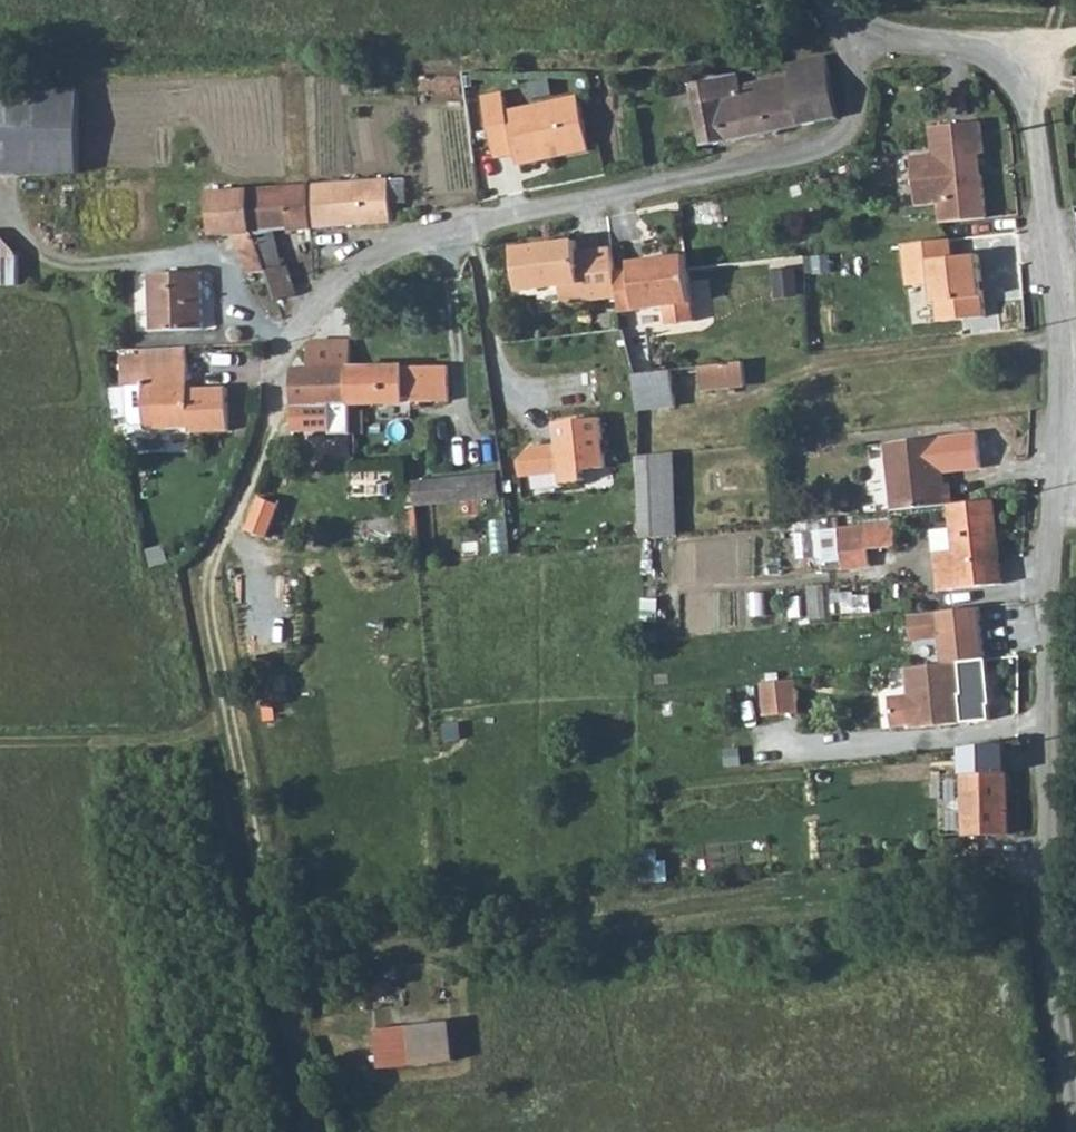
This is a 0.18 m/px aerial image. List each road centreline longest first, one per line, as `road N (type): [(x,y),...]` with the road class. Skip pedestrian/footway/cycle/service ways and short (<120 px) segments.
road 1 (unclassified): [(839,27),(973,46),(1010,69),(1030,108),(1060,342),(1050,658),(1054,980),(1075,1131)]
road 2 (unclassified): [(272,421),(291,327),(373,272),(484,229),(854,144),(839,27)]
road 3 (track): [(276,955),(1052,861)]
road 4 (track): [(313,1131),(208,611),(208,576),(272,421)]
road 5 (track): [(1060,342),(829,371),(661,443)]
road 6 (track): [(458,403),(448,243)]

